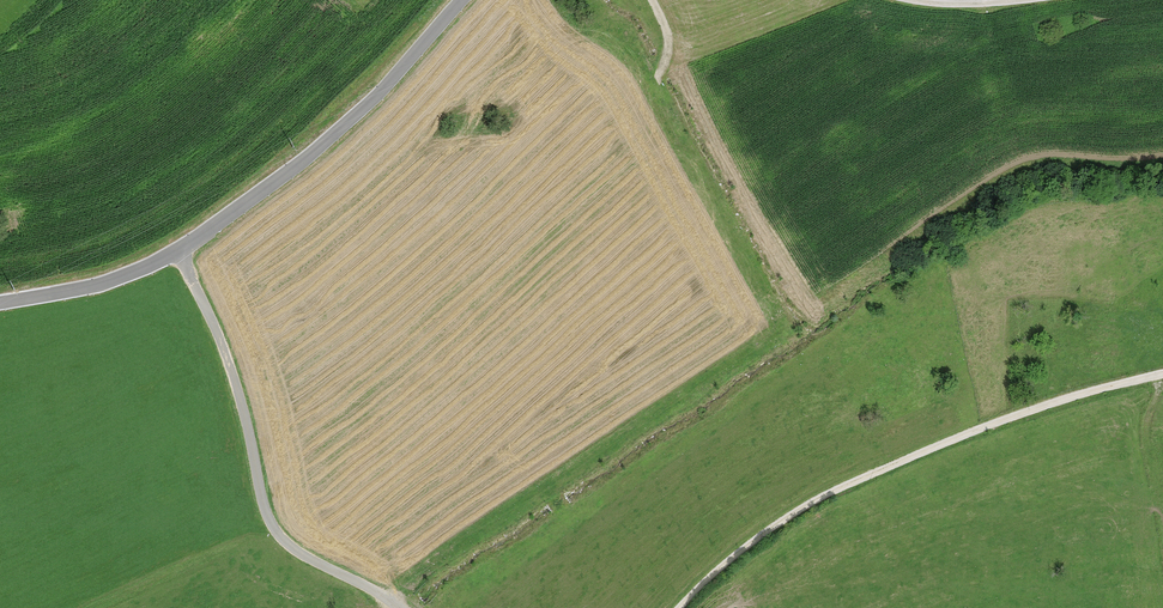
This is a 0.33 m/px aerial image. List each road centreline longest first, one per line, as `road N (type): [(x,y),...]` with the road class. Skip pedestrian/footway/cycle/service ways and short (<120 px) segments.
road 1 (unclassified): [(0,302),(121,276),(176,254),(315,149),(461,0)]
road 2 (track): [(1162,373),(968,432),(805,506),(677,607)]
road 3 (track): [(392,607),(283,545),(266,524),(241,411),(176,254)]
road 4 (track): [(1162,379),(1148,409),(1145,443),(1162,558)]

